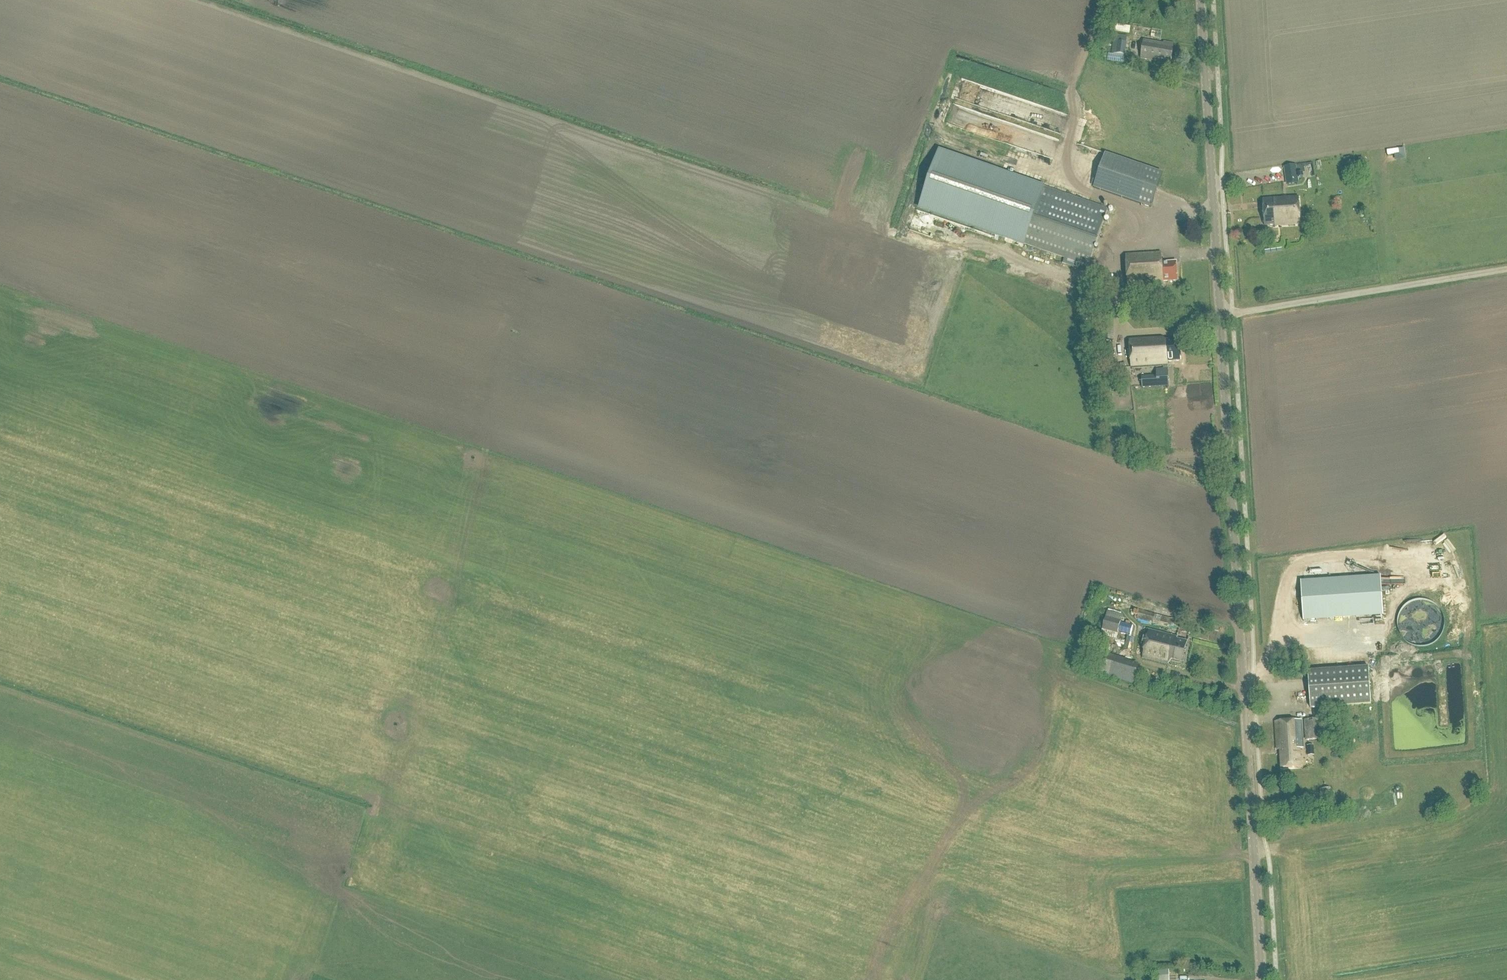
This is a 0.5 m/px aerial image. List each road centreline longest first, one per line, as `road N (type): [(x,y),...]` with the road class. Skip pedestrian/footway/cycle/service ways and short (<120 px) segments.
road 1 (tertiary): [(1261,979),(1201,0)]
road 2 (track): [(1220,315),(1506,270)]

